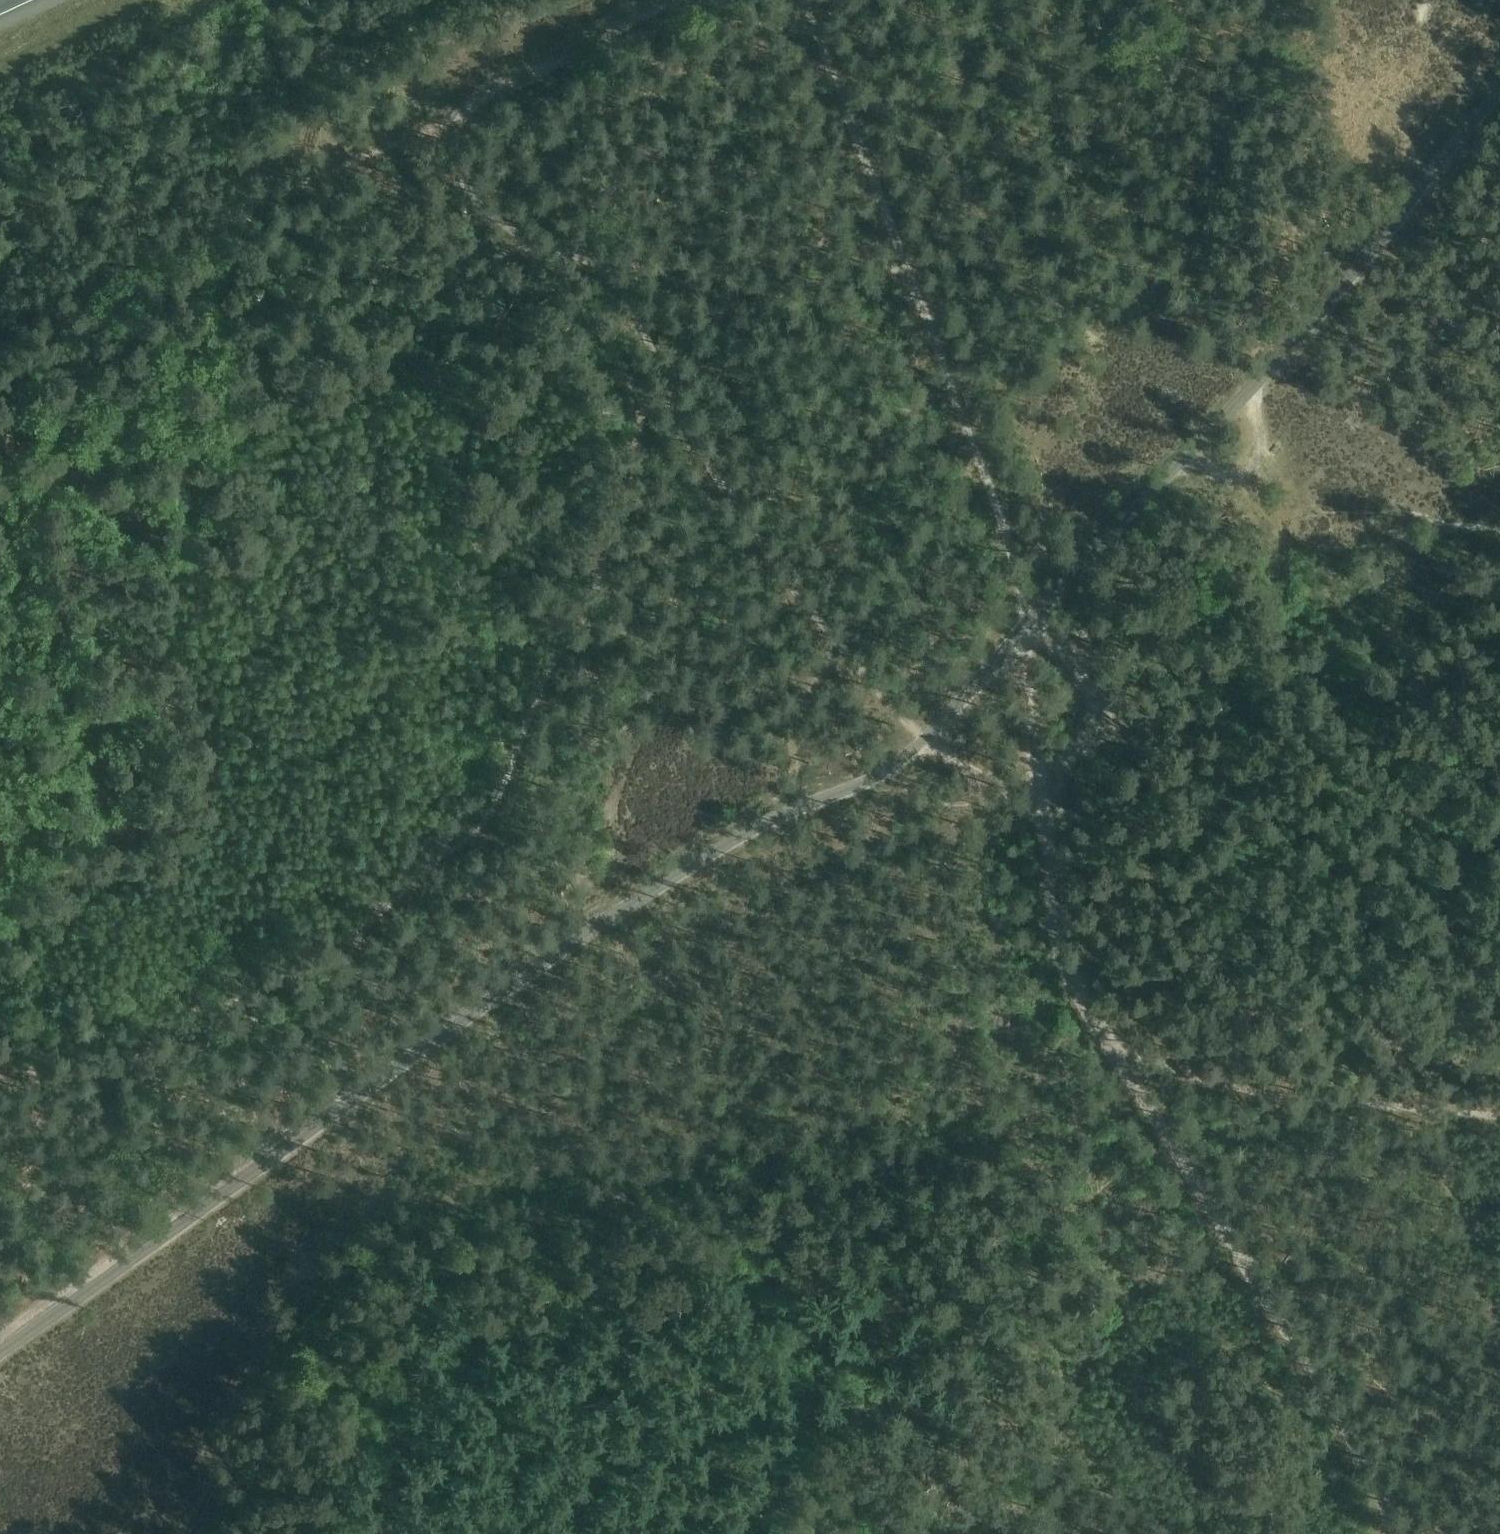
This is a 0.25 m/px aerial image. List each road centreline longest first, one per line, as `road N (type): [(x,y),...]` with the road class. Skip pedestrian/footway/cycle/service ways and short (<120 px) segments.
road 1 (unclassified): [(1499,96),(1282,352),(897,765),(650,889),(0,1354)]
road 2 (track): [(1031,620),(919,295),(803,0)]

